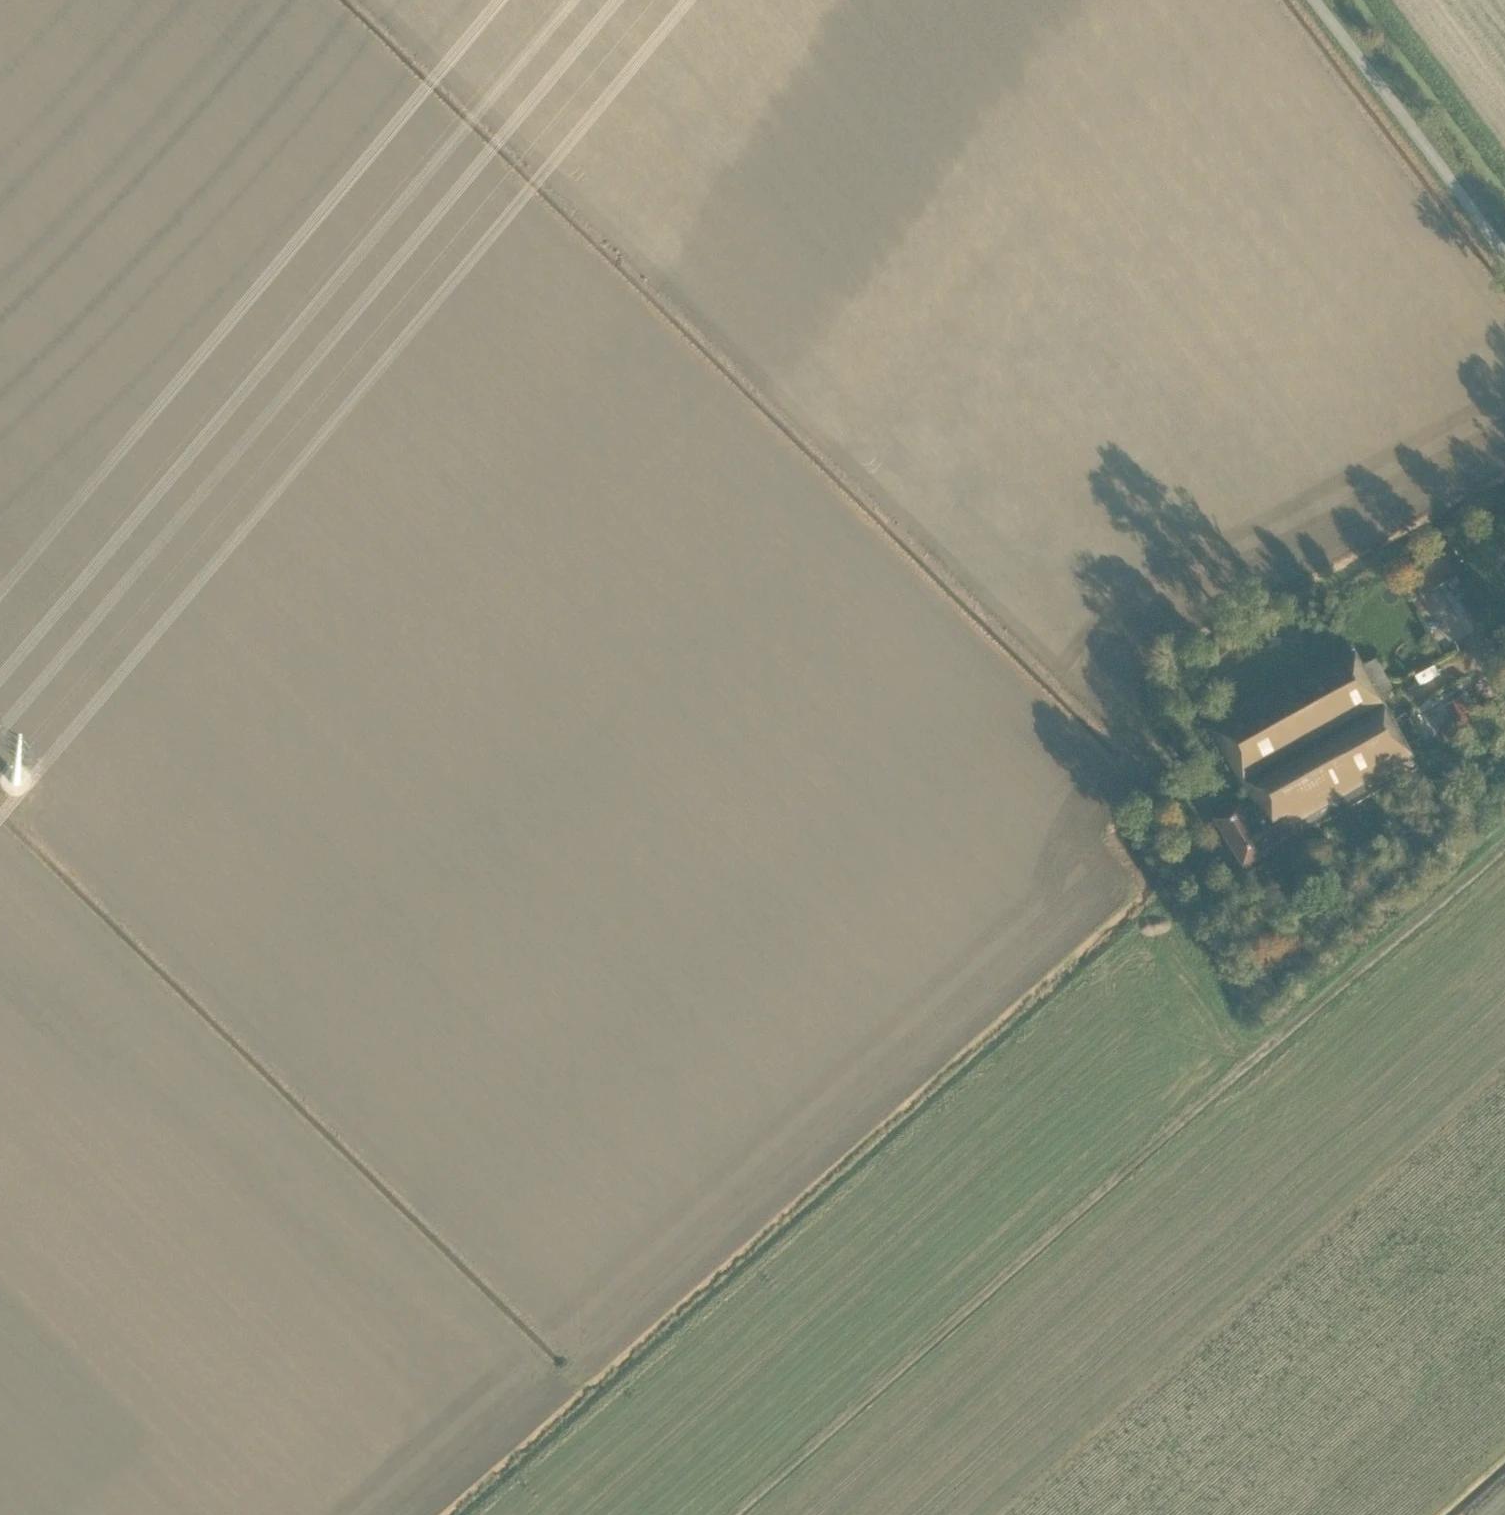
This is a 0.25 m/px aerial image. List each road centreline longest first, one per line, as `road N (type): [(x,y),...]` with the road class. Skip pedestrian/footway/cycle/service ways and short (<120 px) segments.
road 1 (unclassified): [(1504,261),(1309,0)]

